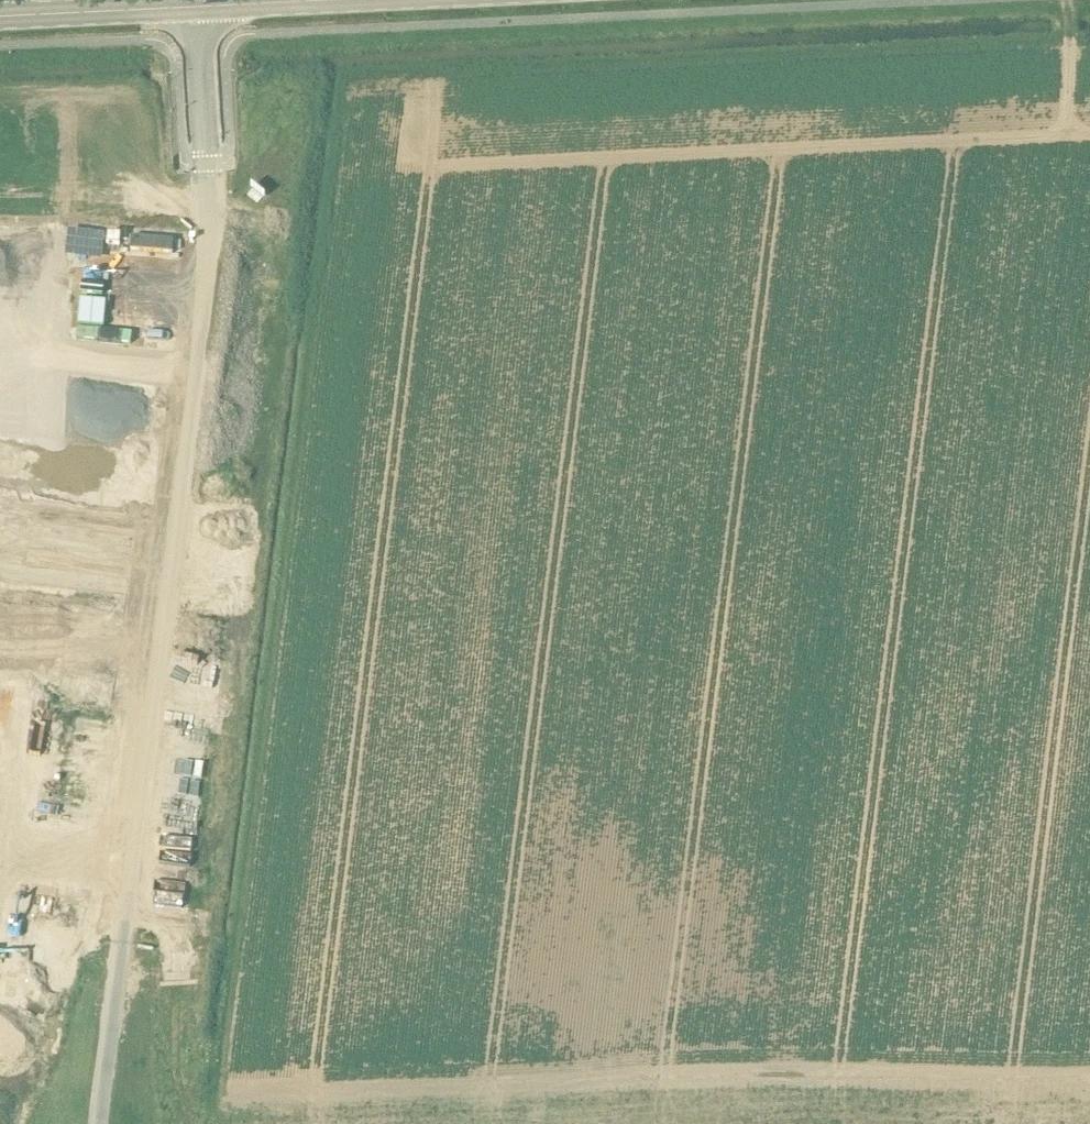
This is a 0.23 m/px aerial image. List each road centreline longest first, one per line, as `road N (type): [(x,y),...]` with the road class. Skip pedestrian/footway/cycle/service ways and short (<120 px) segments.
road 1 (secondary): [(0,18),(360,0)]

